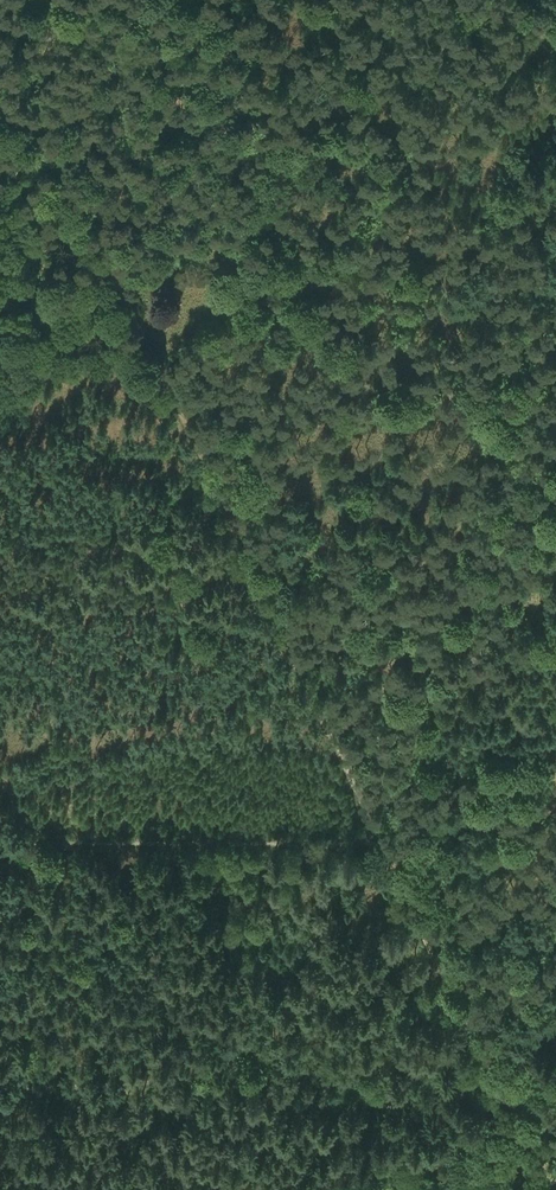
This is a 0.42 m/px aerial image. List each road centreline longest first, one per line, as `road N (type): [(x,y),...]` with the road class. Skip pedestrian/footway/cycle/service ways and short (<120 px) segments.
road 1 (track): [(0,80),(154,360),(376,839)]
road 2 (track): [(376,839),(497,1107)]
road 3 (track): [(497,1107),(395,1189)]

